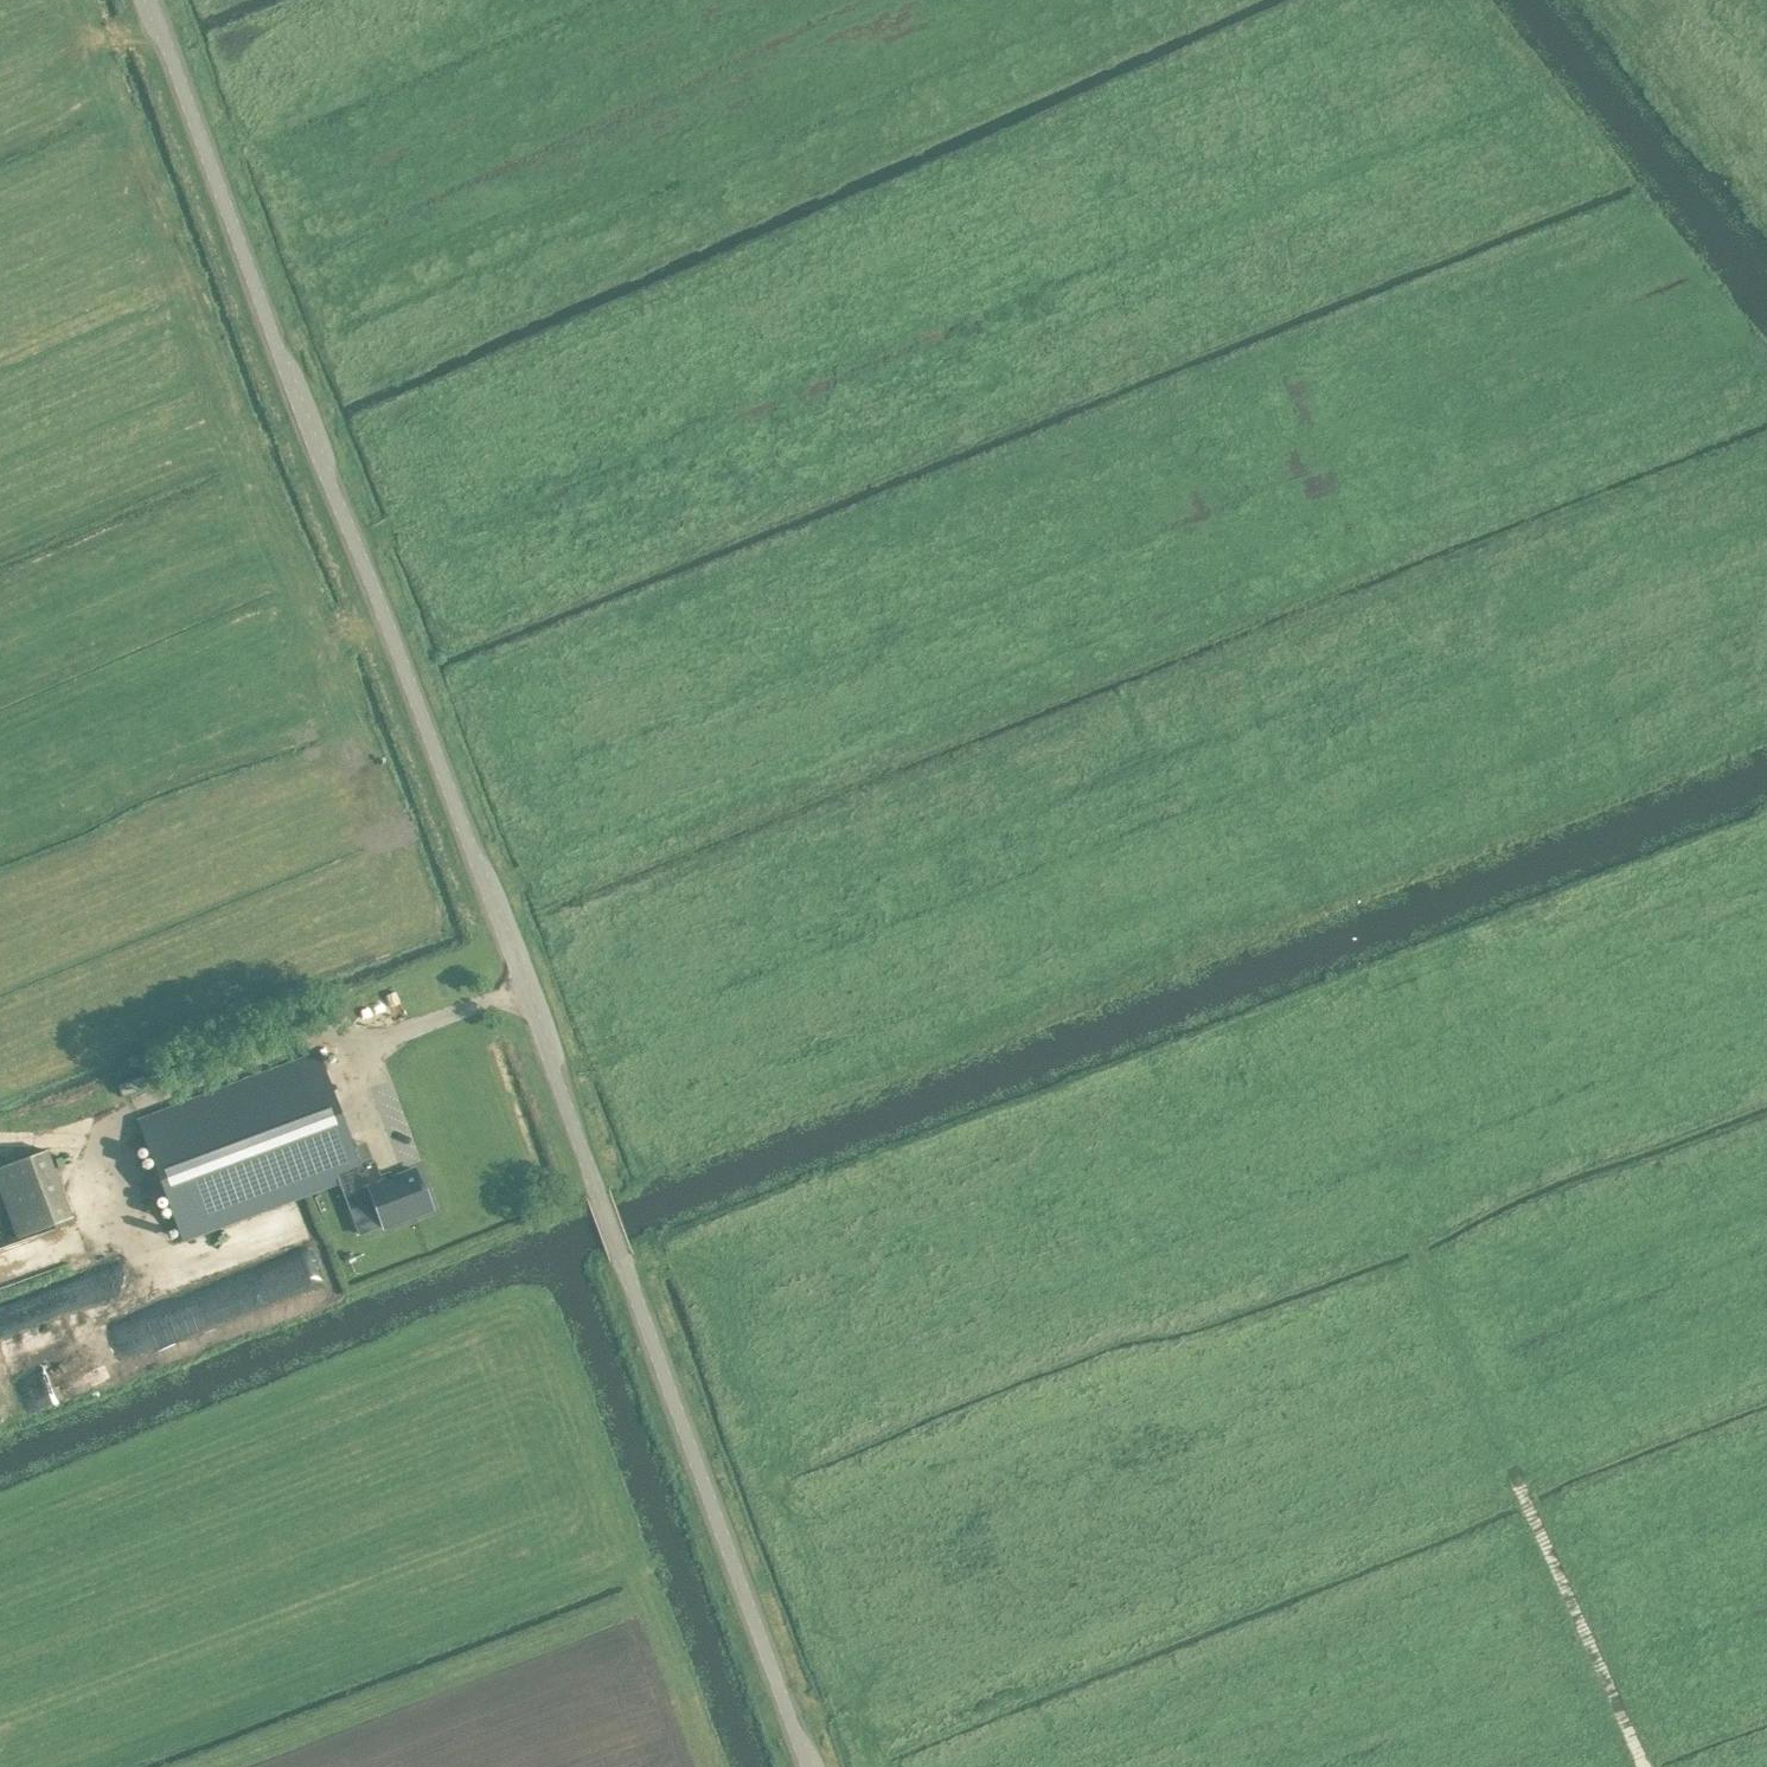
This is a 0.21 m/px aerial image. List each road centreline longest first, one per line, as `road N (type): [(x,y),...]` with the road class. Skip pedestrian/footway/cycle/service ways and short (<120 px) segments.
road 1 (unclassified): [(808,1766),(160,0)]

